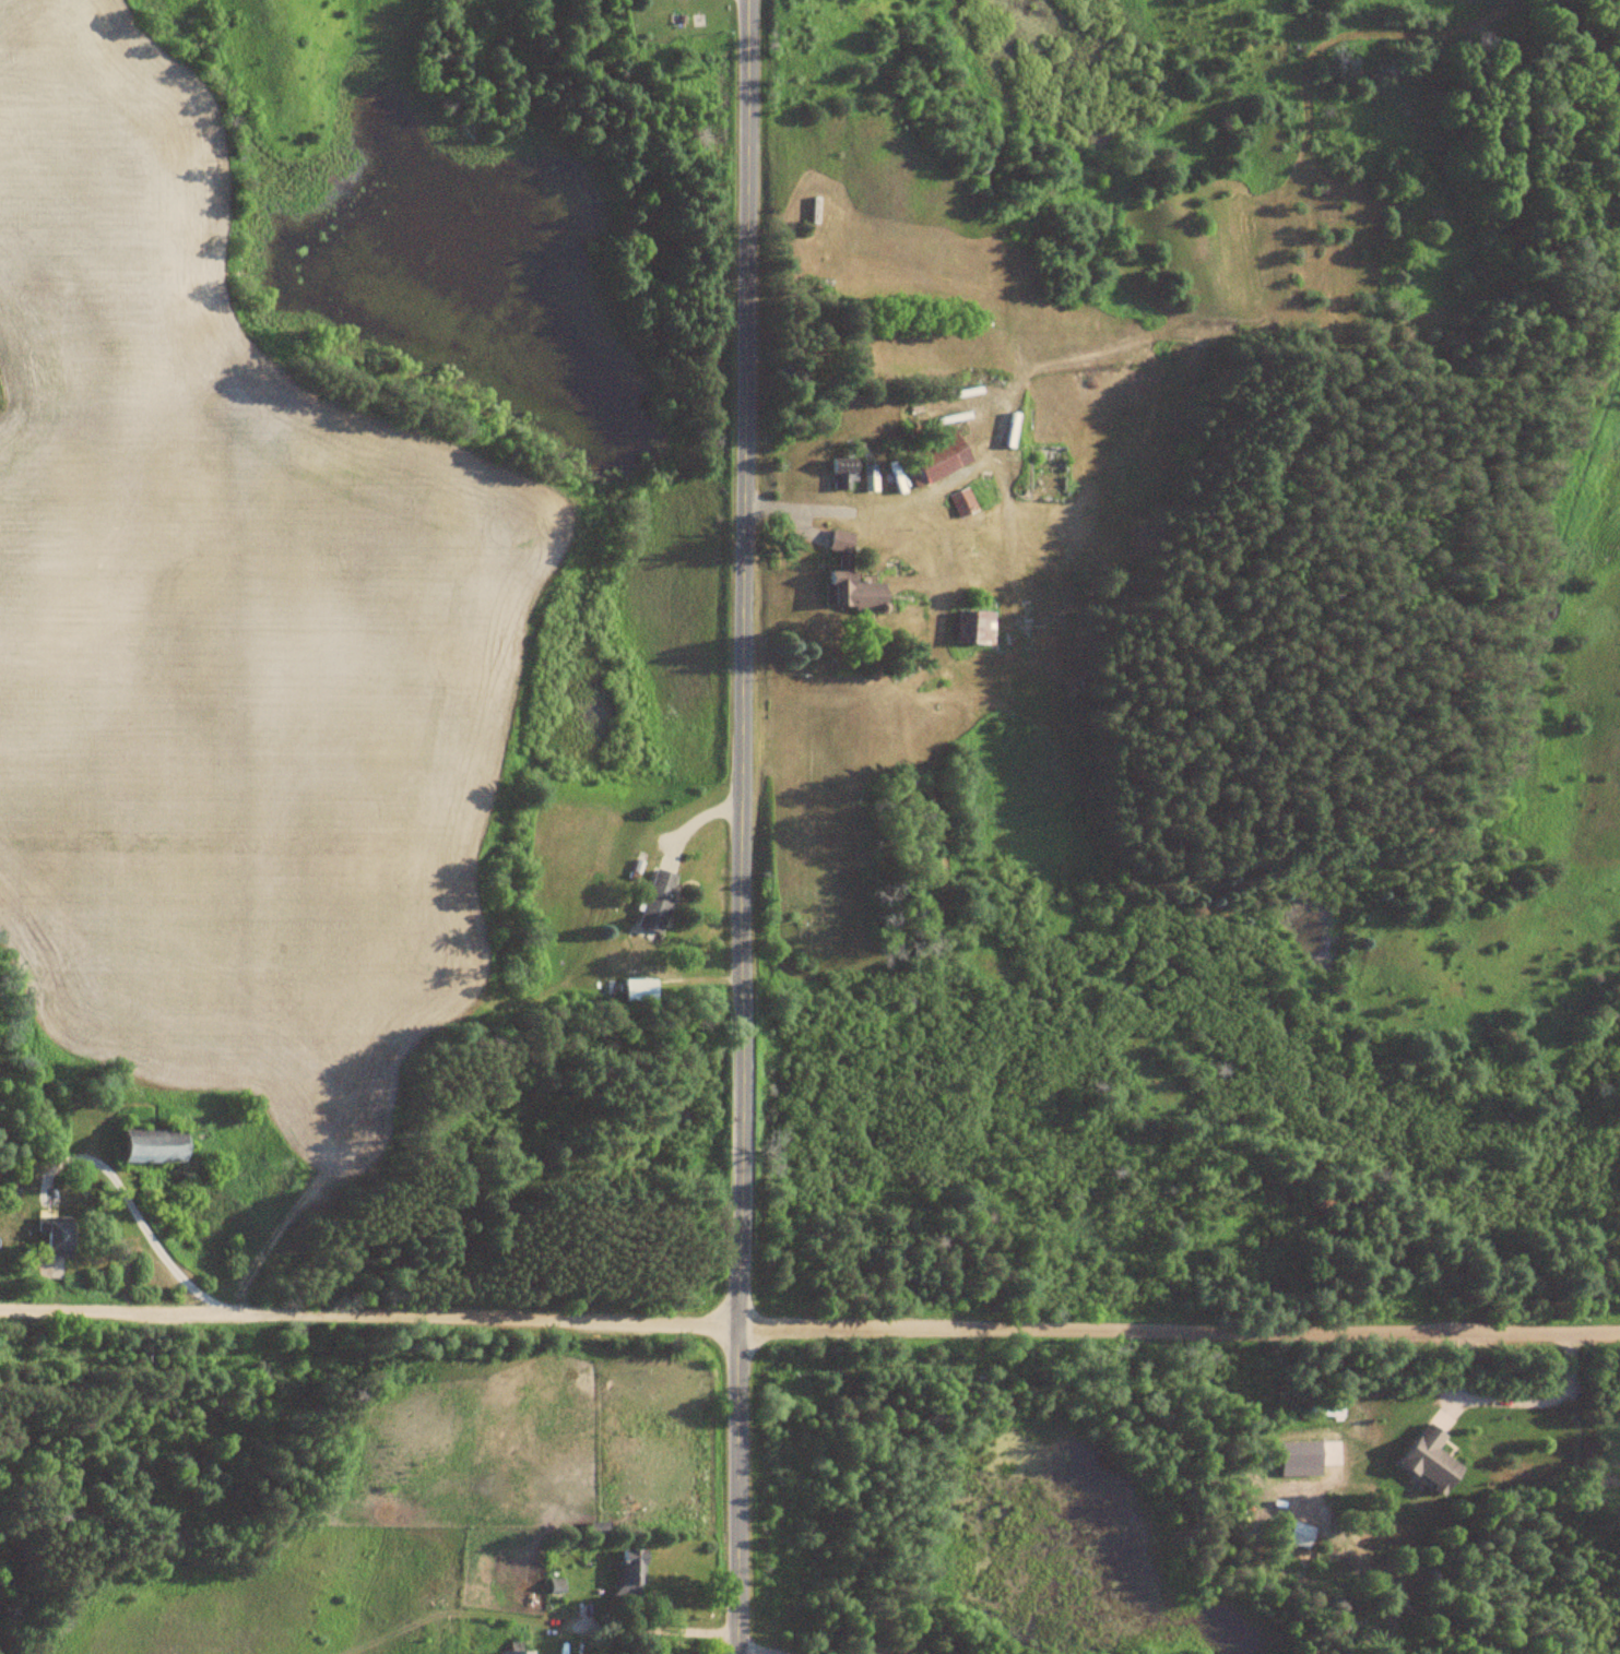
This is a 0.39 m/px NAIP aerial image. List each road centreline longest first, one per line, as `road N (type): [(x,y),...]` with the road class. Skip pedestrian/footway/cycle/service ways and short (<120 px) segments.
road 1 (residential): [(735,1653),(747,0)]
road 2 (residential): [(1619,1331),(737,1329),(0,1308)]

